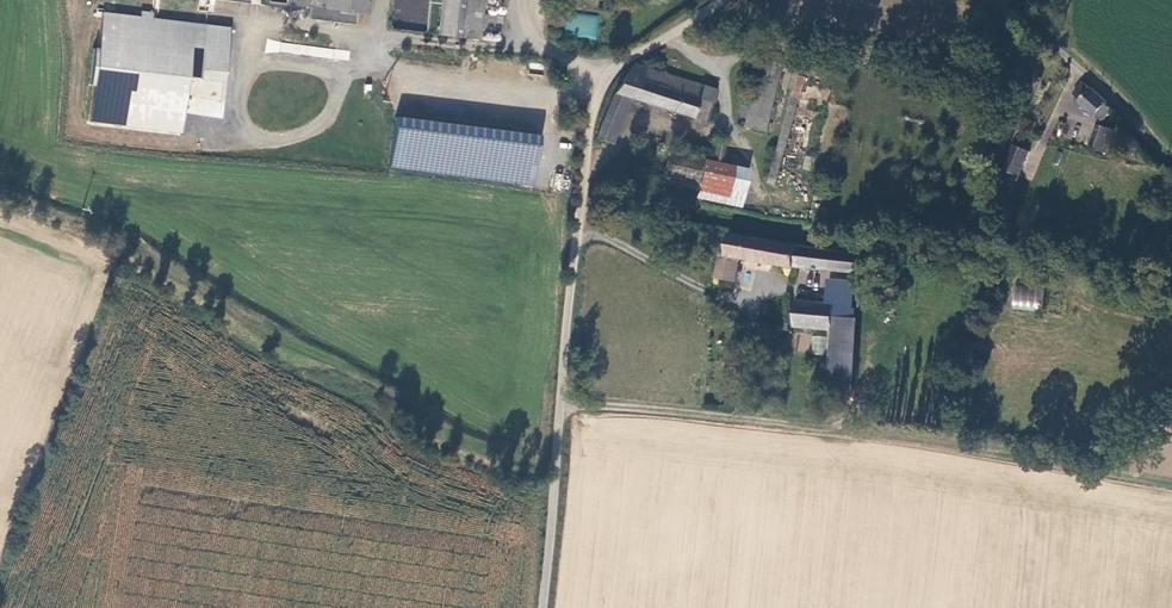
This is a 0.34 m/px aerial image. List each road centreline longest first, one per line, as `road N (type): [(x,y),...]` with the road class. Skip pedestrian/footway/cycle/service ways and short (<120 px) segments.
road 1 (unclassified): [(723,0),(622,62),(594,108),(543,607)]
road 2 (unclassified): [(1015,0),(1060,56),(1171,162)]

